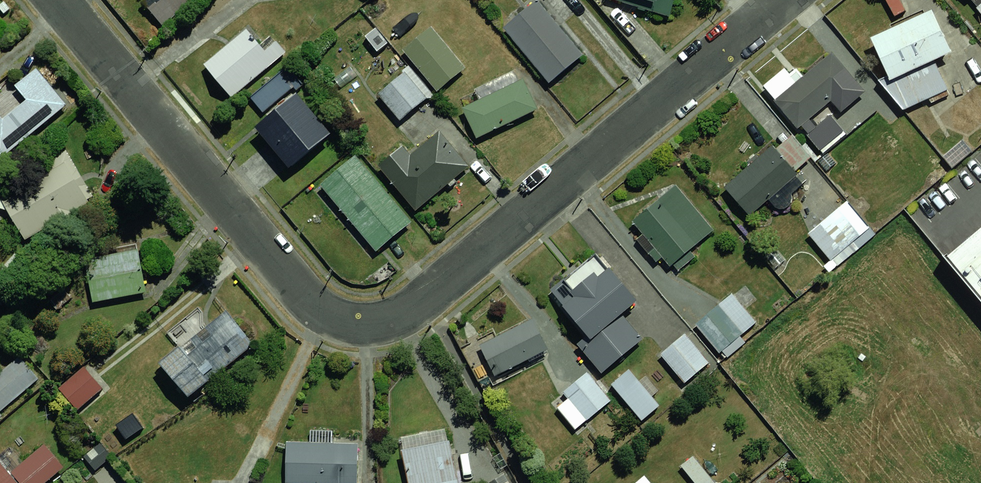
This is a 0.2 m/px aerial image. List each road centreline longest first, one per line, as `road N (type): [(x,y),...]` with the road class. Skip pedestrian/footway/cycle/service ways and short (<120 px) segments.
road 1 (residential): [(782,0),(421,301),(362,325),(319,313),(58,0)]

